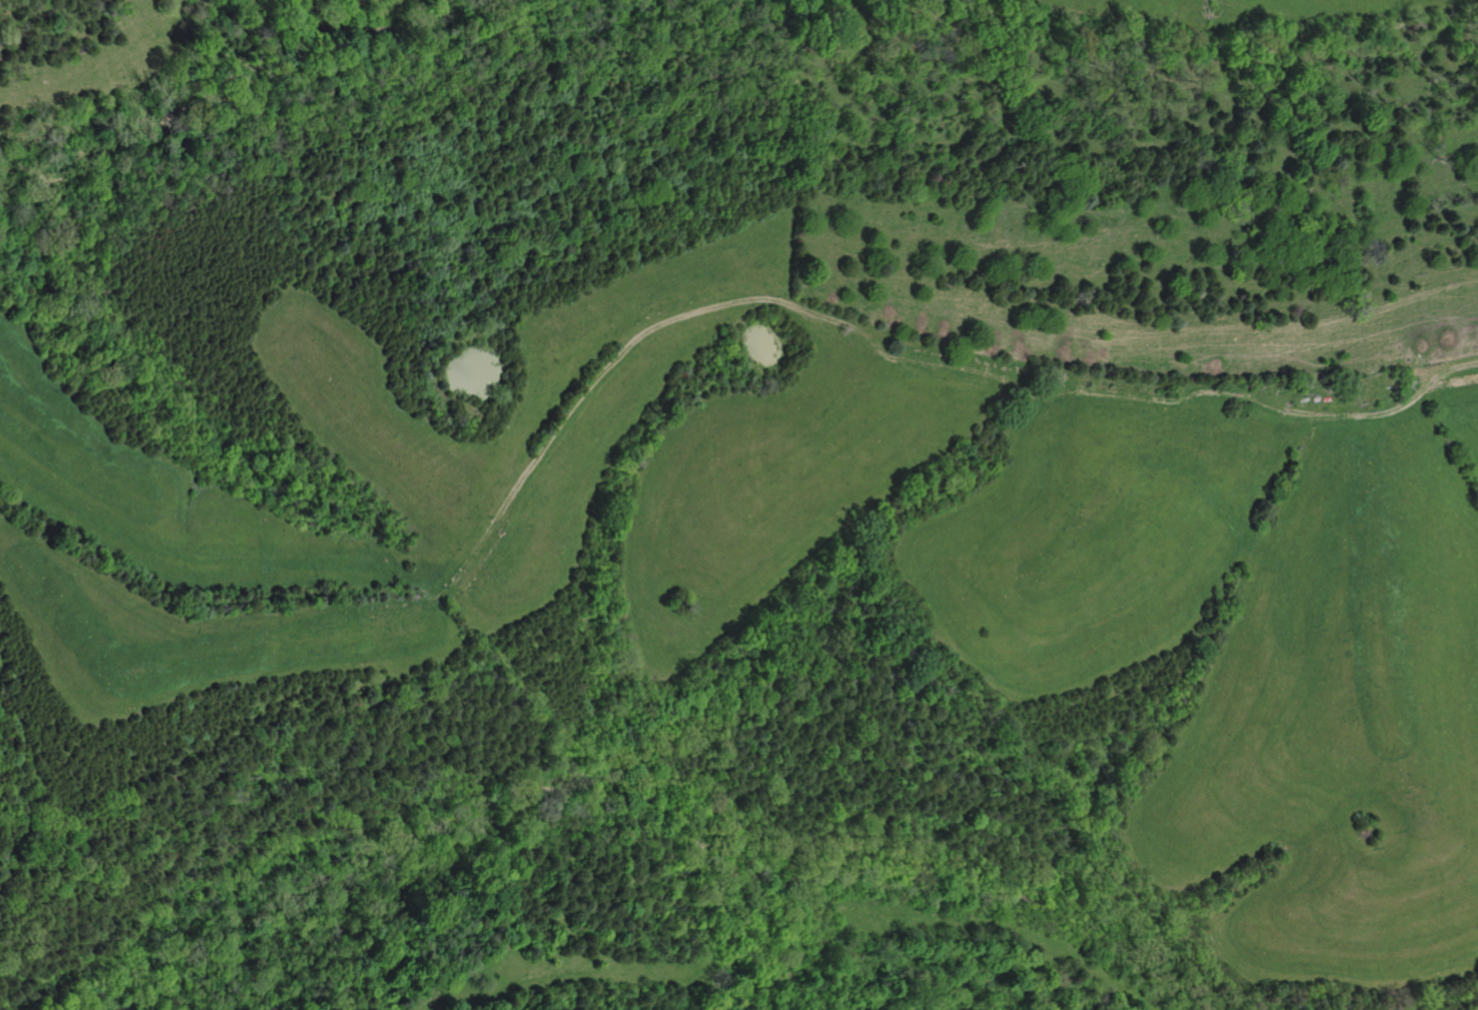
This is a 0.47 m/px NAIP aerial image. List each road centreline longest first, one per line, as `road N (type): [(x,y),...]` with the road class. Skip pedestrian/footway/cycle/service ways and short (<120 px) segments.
road 1 (track): [(1240,399),(1318,420),(1353,419),(1406,409),(1451,371),(1477,360)]

